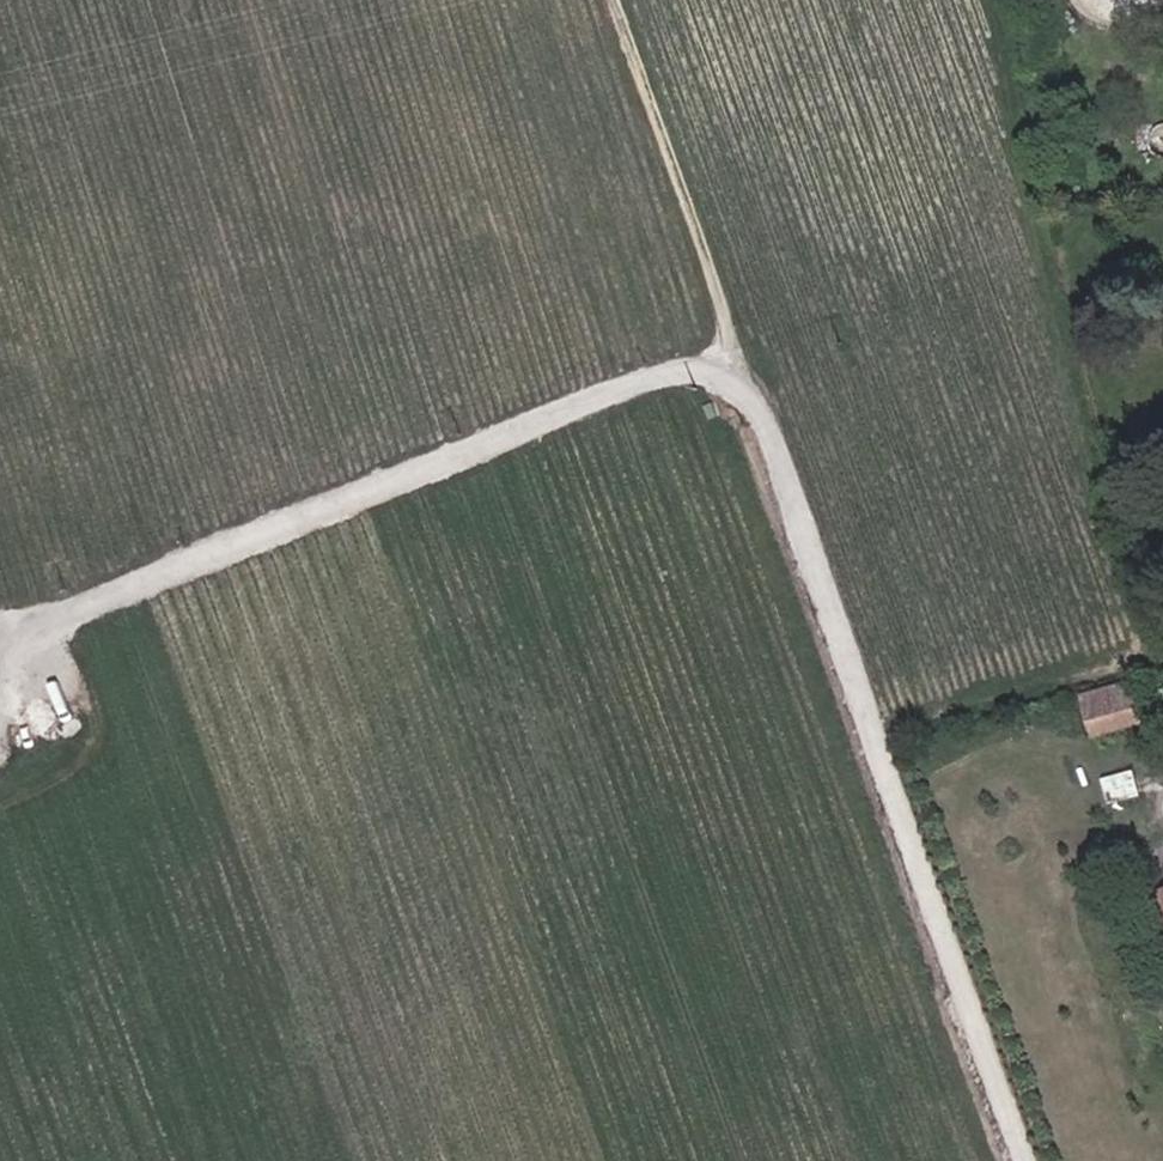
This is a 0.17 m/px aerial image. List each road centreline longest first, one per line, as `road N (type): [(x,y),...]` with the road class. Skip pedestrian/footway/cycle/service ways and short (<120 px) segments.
road 1 (track): [(1028,1160),(744,354),(0,643)]

